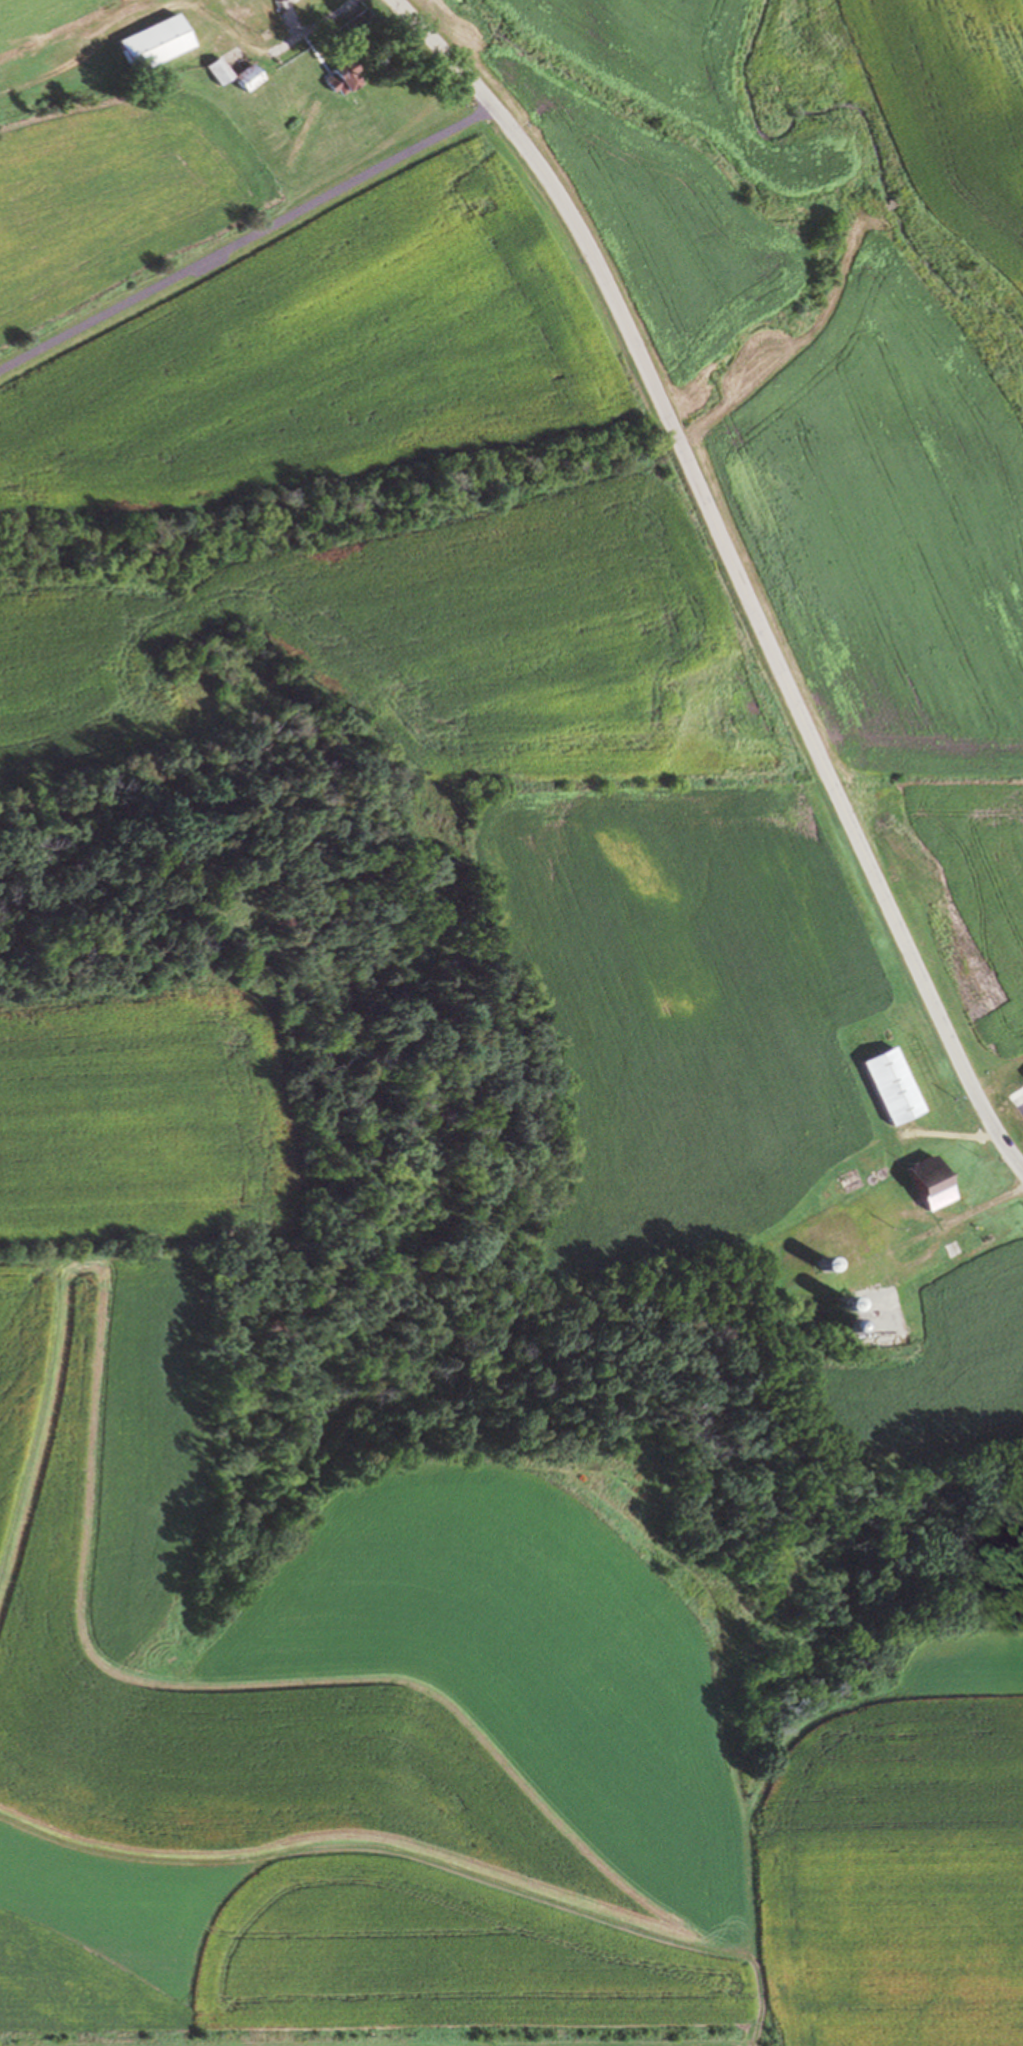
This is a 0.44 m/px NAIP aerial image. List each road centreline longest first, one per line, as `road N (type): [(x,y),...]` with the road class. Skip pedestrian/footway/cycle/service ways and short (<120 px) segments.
road 1 (secondary): [(1022,1170),(954,1052),(563,205),(490,107),(392,0)]
road 2 (residential): [(490,107),(0,379)]

